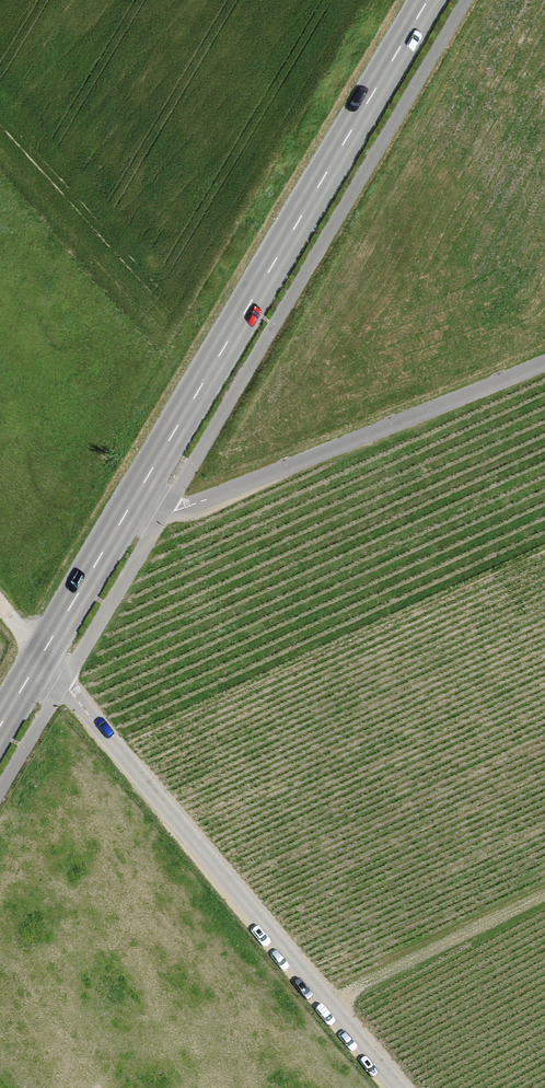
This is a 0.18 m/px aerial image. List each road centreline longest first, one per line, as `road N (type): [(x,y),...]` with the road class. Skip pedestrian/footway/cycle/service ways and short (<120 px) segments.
road 1 (secondary): [(427,0),(42,655)]
road 2 (unclassified): [(42,655),(399,1087)]
road 3 (track): [(134,499),(175,511),(544,363)]
road 4 (track): [(328,1003),(544,893)]

